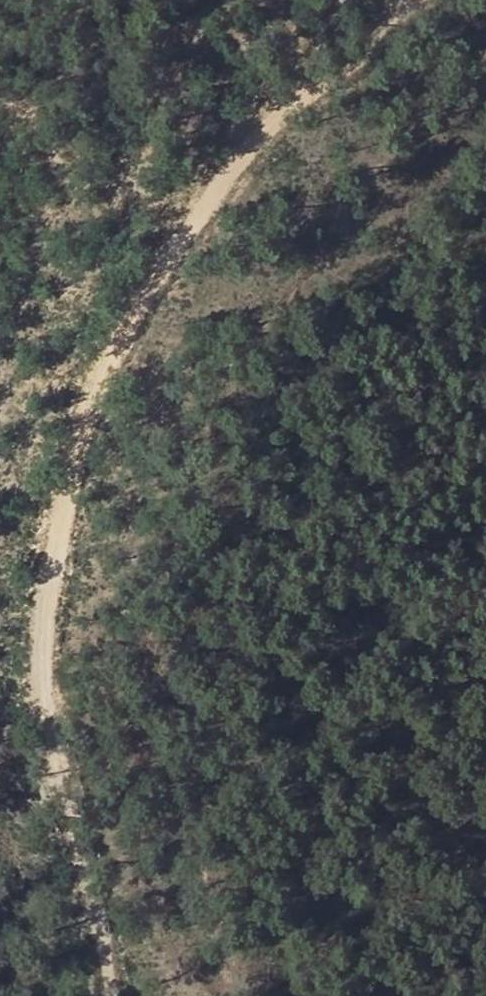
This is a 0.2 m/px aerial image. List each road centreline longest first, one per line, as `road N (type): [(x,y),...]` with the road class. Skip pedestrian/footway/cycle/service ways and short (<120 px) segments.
road 1 (track): [(122,995),(98,946),(40,689),(52,535),(99,389),(175,257),(343,73),(384,0)]

